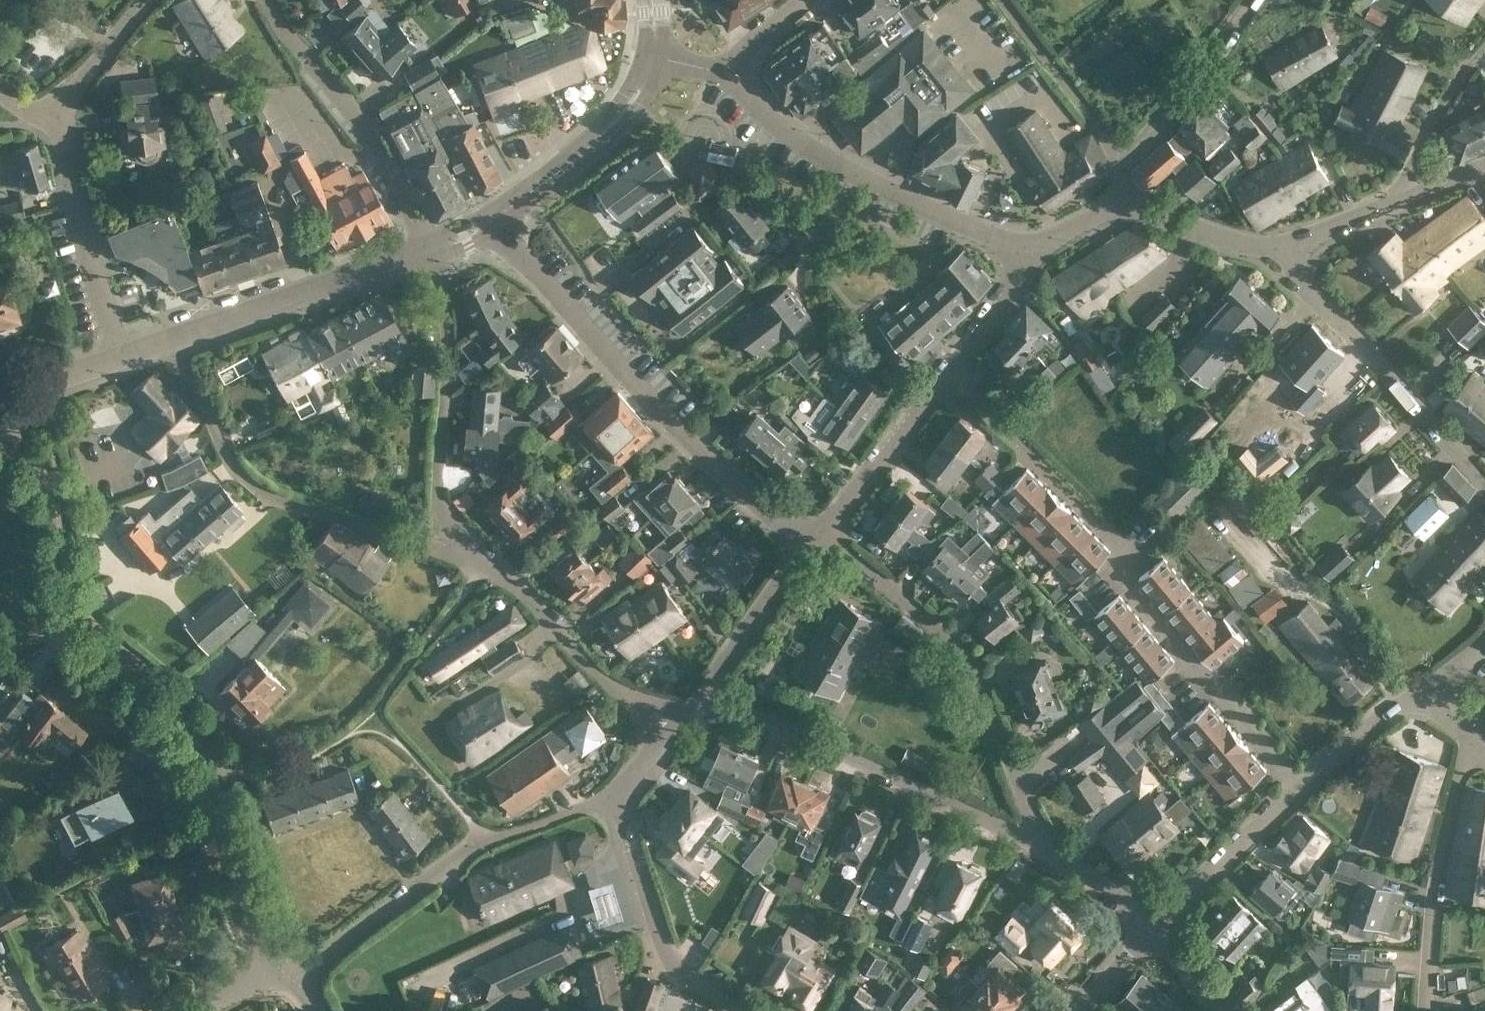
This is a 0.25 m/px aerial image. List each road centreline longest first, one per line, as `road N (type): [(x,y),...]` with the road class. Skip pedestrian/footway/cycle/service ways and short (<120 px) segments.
road 1 (residential): [(269,962),(250,930),(190,735),(74,601),(61,574),(53,502),(0,417)]
road 2 (residential): [(813,544),(748,500),(676,429),(495,216)]
road 3 (residential): [(170,338),(235,473),(263,493),(471,556)]
road 4 (residential): [(1045,847),(966,652),(813,544)]
road 5 (residential): [(813,544),(835,528),(1041,242)]
road 6 (residential): [(298,981),(467,850),(619,790)]
road 7 (residential): [(1045,847),(769,714),(703,694)]
road 8 (residential): [(728,68),(738,89),(824,150),(953,215),(1041,242)]
road 9 (unclassified): [(1157,928),(1381,715),(1417,697)]
road 10 (residential): [(471,556),(438,498),(446,348),(430,249)]
road 11 (residential): [(1289,243),(1294,276),(1484,483)]
road 12 (residential): [(430,249),(362,128),(267,0)]
road 13 (secondary): [(170,338),(430,249)]
road 14 (residential): [(1426,1010),(1434,888),(1458,777),(1474,742)]
road 15 (residential): [(471,556),(673,729)]
road 16 (residential): [(743,1010),(694,980),(661,937),(619,790)]
road 17 (residential): [(120,356),(75,210),(57,106)]
road 18 (residential): [(1123,205),(1123,158),(1186,94),(1251,0)]
road 19 (secondary): [(495,216),(605,130),(654,57)]
road 20 (residential): [(703,694),(787,568),(813,544)]
road 21 (residential): [(1403,199),(1402,172),(1484,47)]
road 22 (residential): [(1123,205),(1263,246),(1289,243)]
road 23 (residential): [(147,0),(57,106)]
road 24 (residential): [(1157,928),(1045,847)]
road 25 (secondary): [(0,396),(120,356)]
road 26 (residential): [(1289,243),(1403,199)]

